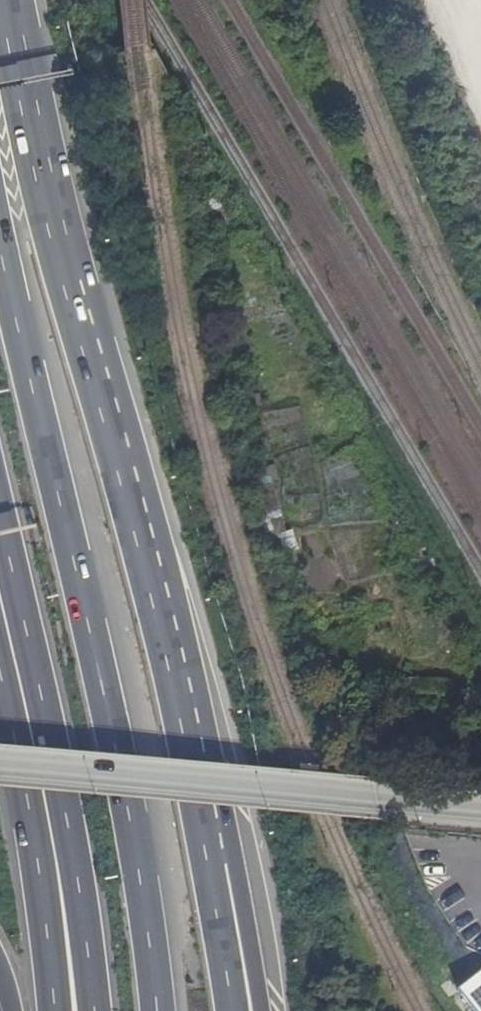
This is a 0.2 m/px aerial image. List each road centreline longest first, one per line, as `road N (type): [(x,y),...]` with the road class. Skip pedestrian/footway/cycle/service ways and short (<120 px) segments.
road 1 (motorway): [(220,861),(148,550),(33,133),(7,0)]
road 2 (motorway): [(157,1010),(128,823),(0,245)]
road 3 (tertiary): [(480,806),(0,765)]
road 4 (motorway): [(0,563),(15,584),(51,733),(98,1010)]
road 5 (motorway): [(0,678),(50,1010)]
road 6 (motorway): [(255,1010),(239,896),(220,861)]
road 7 (motorway): [(232,1010),(211,896),(220,861)]

